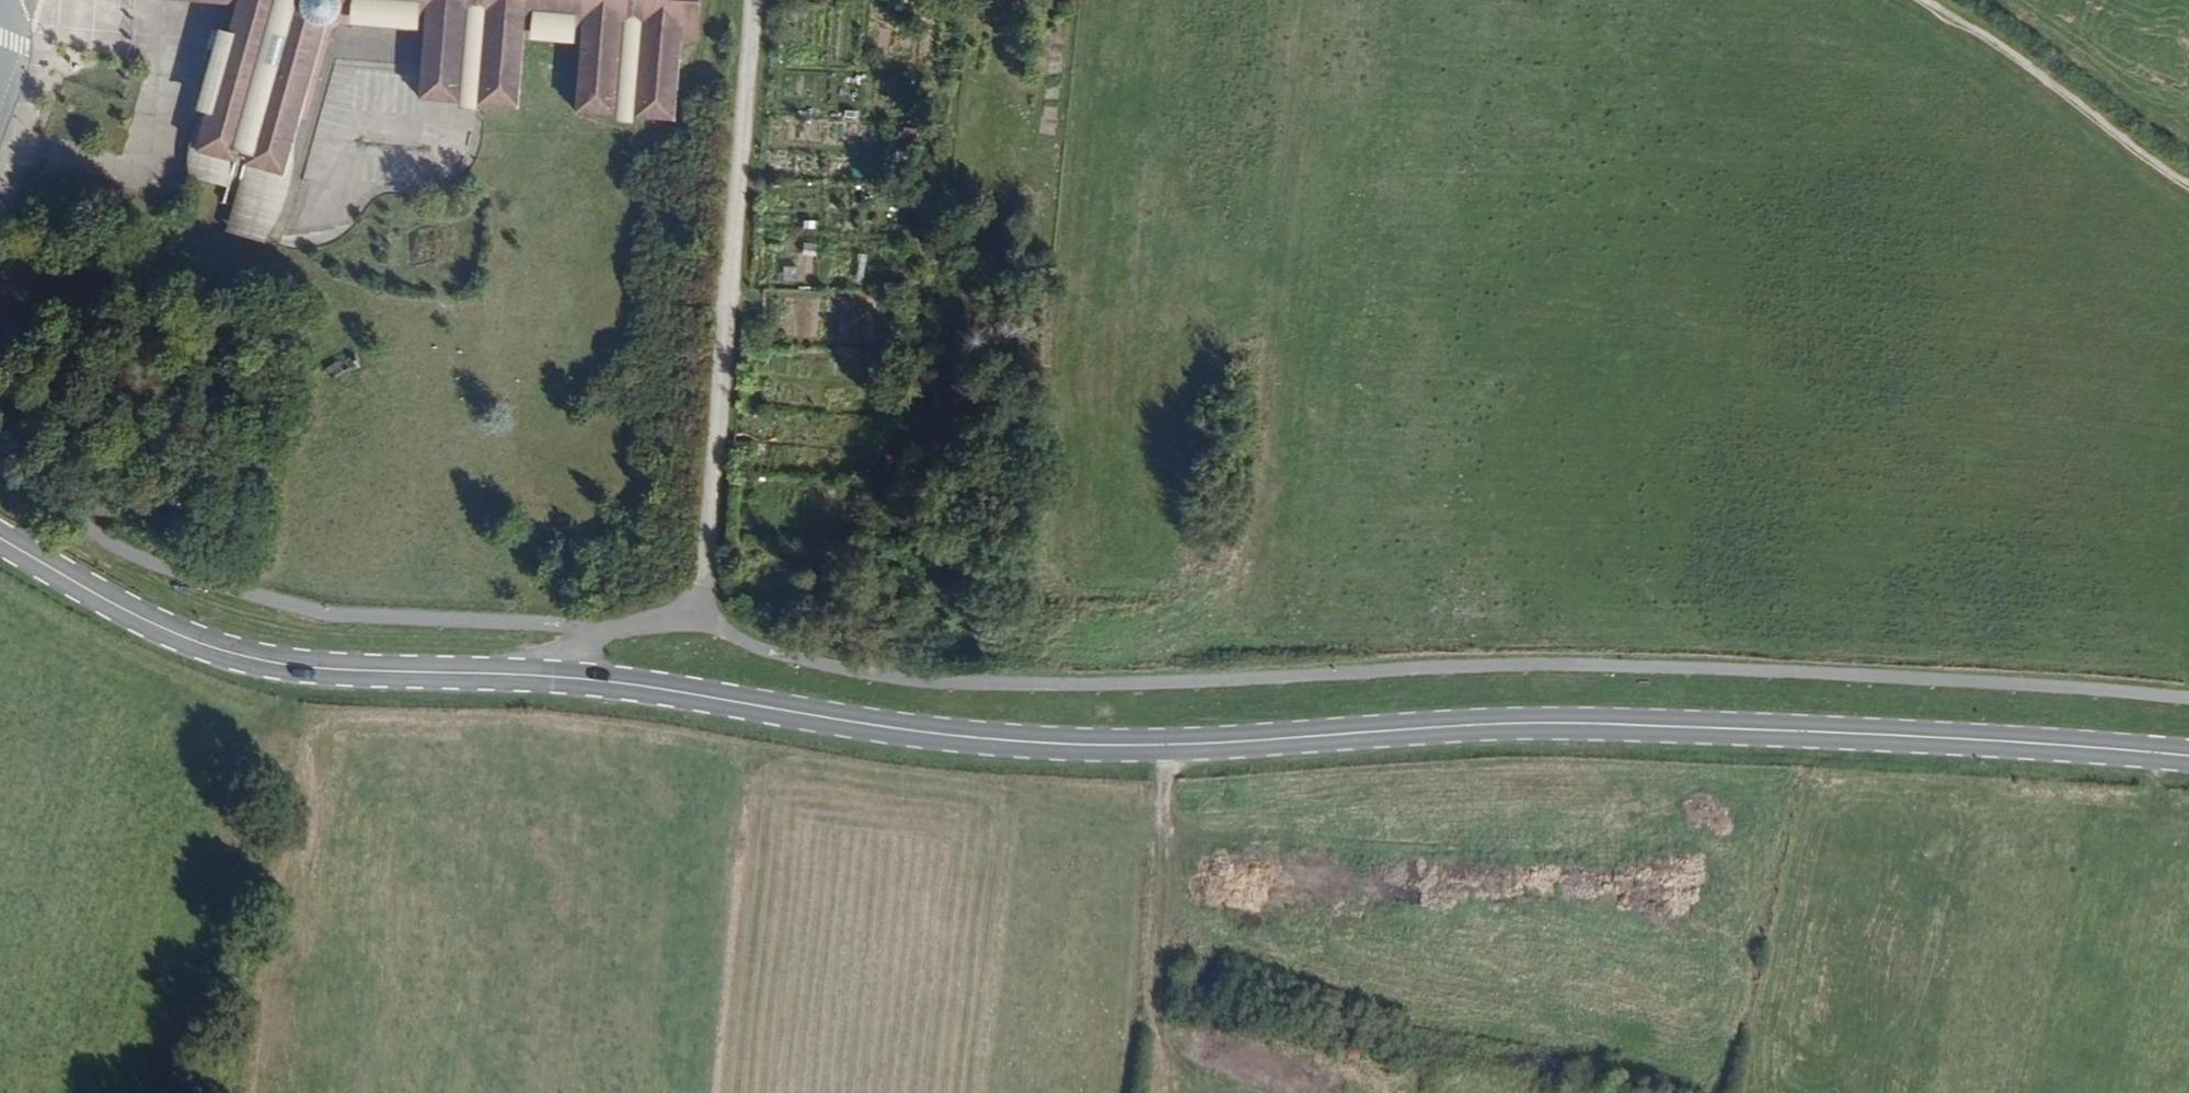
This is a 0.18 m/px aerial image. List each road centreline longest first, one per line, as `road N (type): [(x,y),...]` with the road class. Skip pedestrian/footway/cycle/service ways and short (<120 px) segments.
road 1 (tertiary): [(2188,756),(1564,722),(1122,750),(1013,746),(579,680)]
road 2 (tertiary): [(579,680),(310,668),(230,657),(79,590),(0,540)]
road 3 (track): [(1925,0),(2004,47),(2188,186)]

